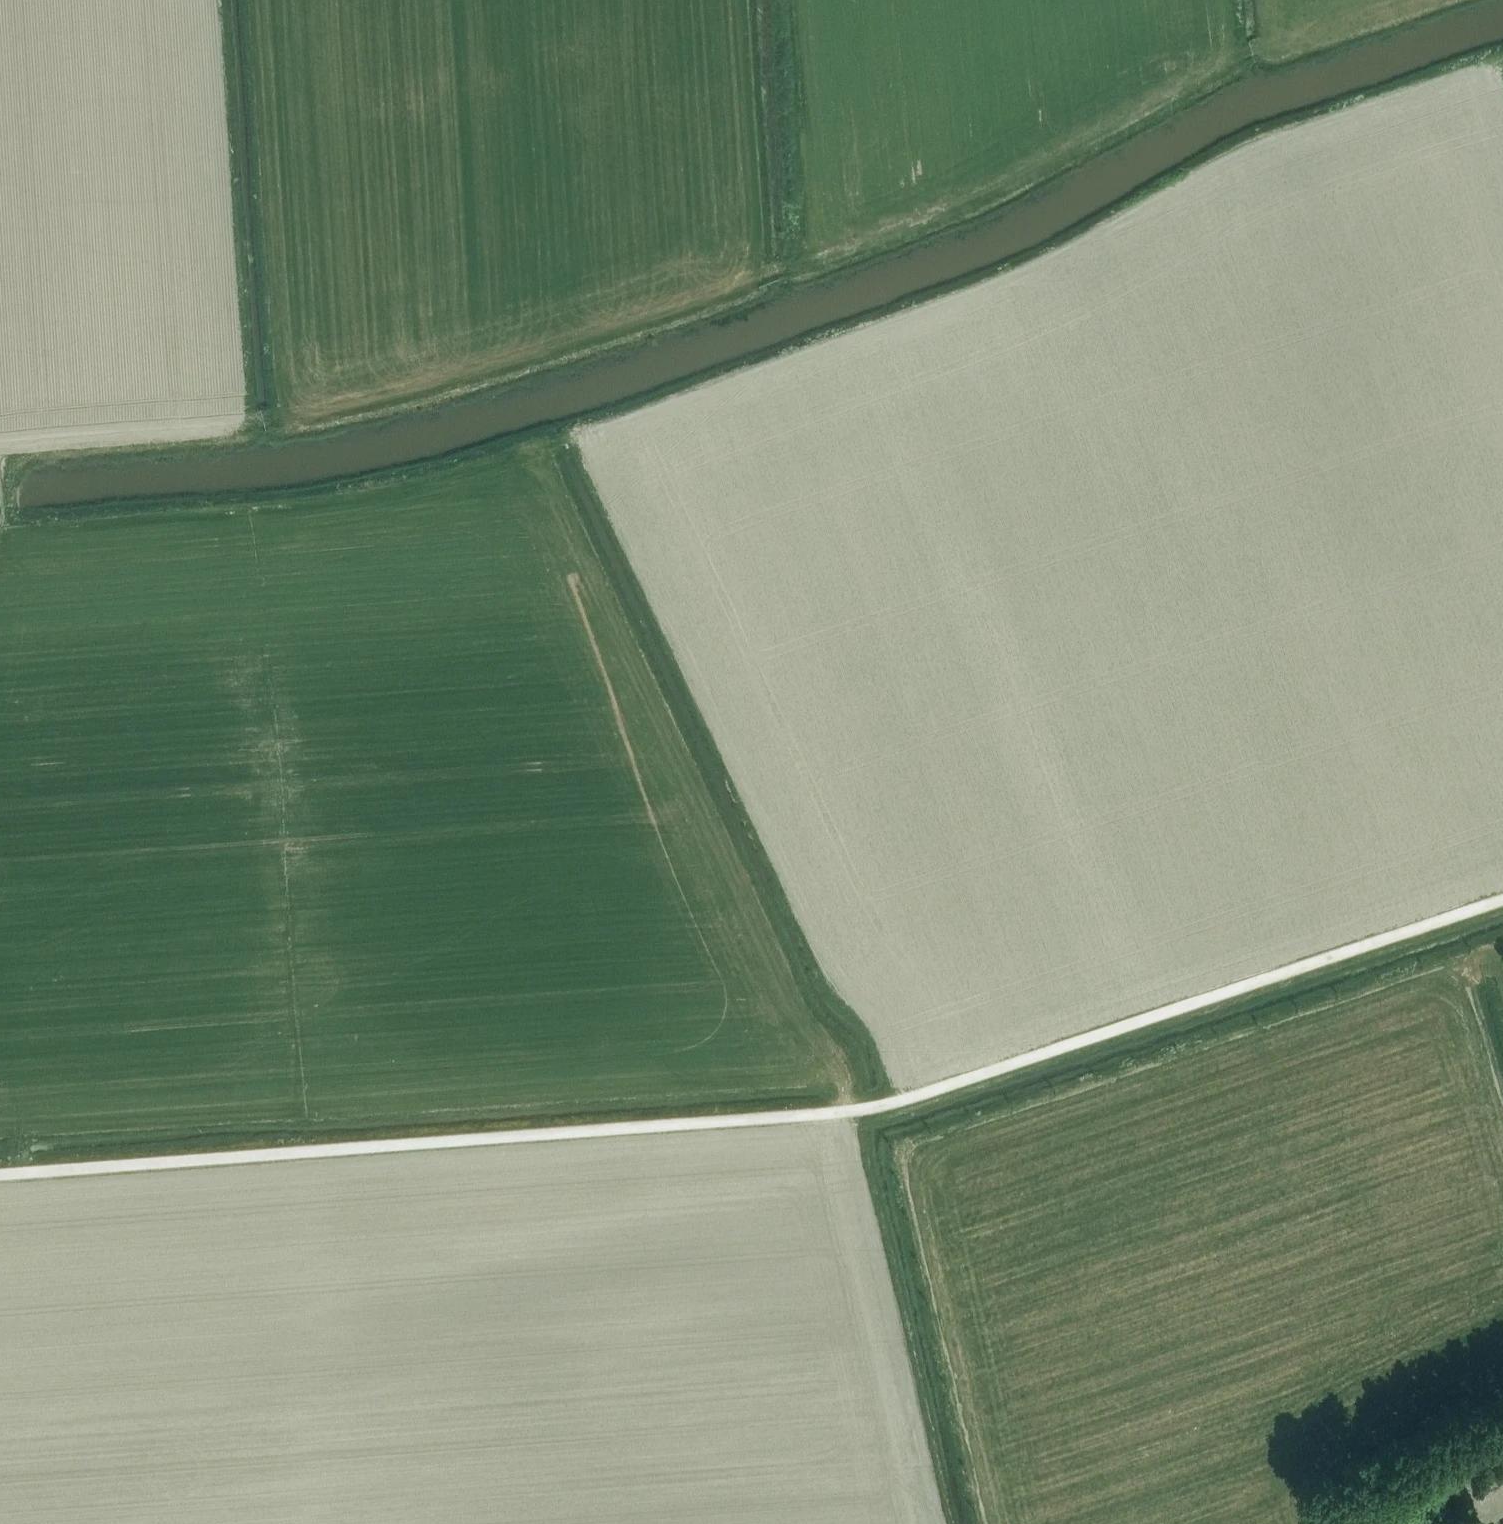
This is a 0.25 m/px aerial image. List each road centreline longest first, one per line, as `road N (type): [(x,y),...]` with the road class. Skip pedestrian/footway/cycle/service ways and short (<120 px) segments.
road 1 (track): [(0,1175),(866,1109),(1502,900)]

